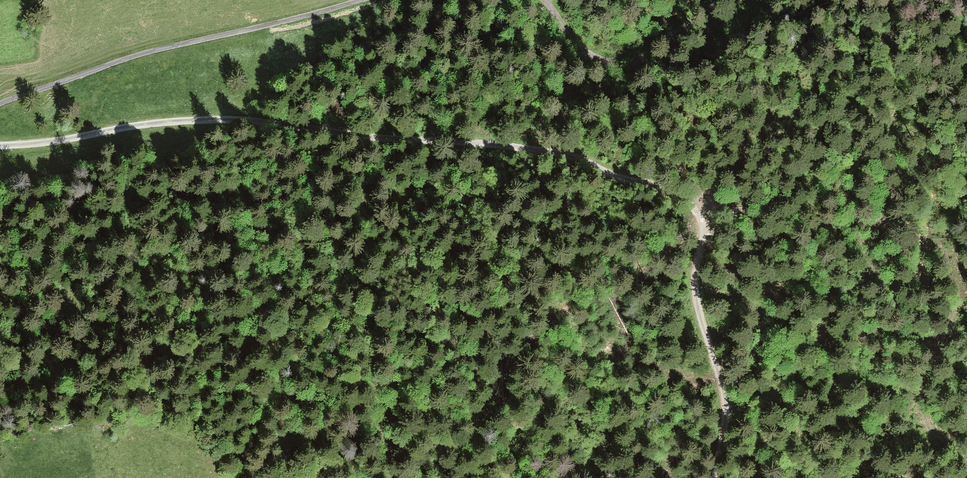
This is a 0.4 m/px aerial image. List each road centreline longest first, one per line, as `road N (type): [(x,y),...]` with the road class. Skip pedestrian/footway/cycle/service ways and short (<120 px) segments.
road 1 (unclassified): [(717,477),(725,398),(697,301),(701,223),(686,199),(540,150),(245,120),(179,122)]
road 2 (unclassified): [(0,104),(70,77),(361,0)]
road 3 (unclassified): [(542,0),(575,42),(615,63),(637,60),(721,0)]
road 4 (unclassified): [(0,147),(179,122)]

